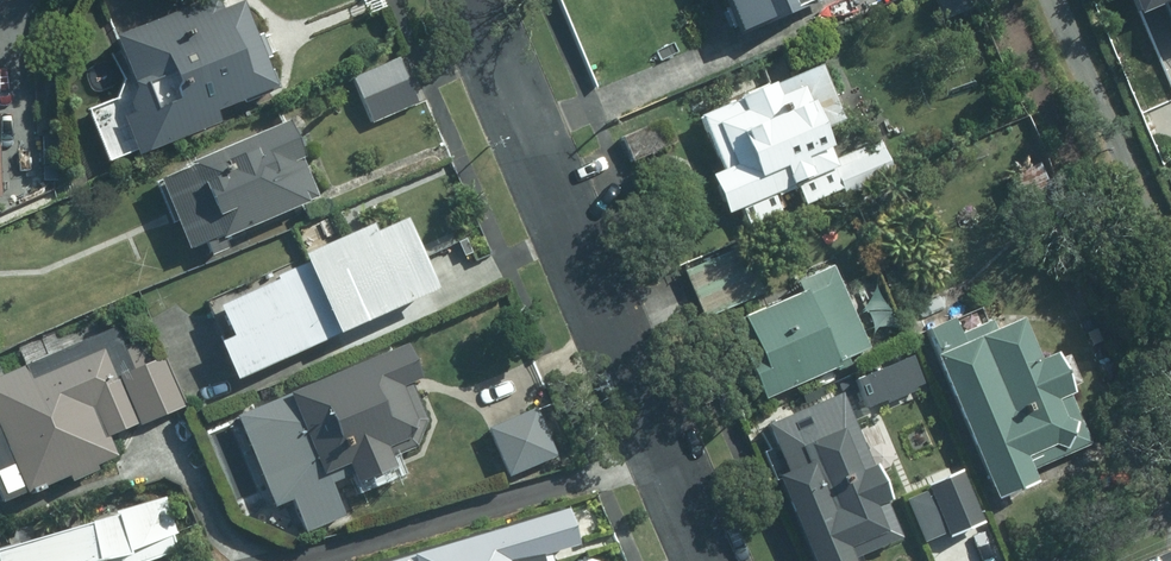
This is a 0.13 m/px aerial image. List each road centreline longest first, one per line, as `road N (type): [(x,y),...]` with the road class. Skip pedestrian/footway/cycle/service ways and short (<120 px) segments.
road 1 (residential): [(706,560),(467,0)]

